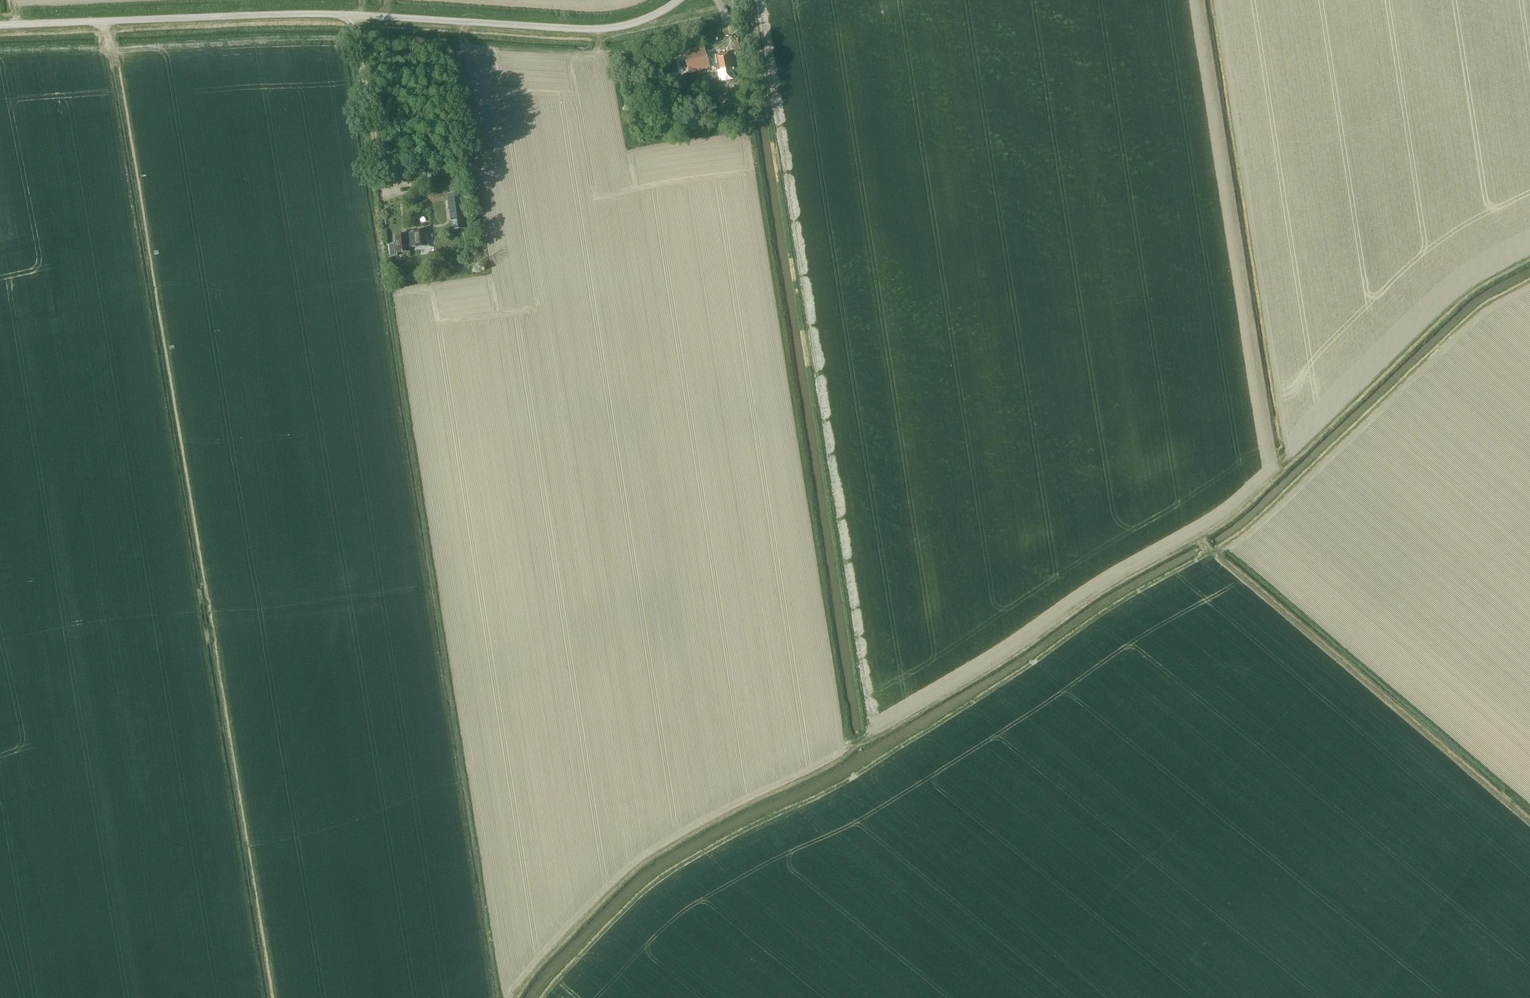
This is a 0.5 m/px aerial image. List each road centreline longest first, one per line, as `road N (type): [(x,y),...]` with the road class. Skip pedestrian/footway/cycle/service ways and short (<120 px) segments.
road 1 (unclassified): [(0,26),(300,16),(582,29),(648,19),(676,0)]

